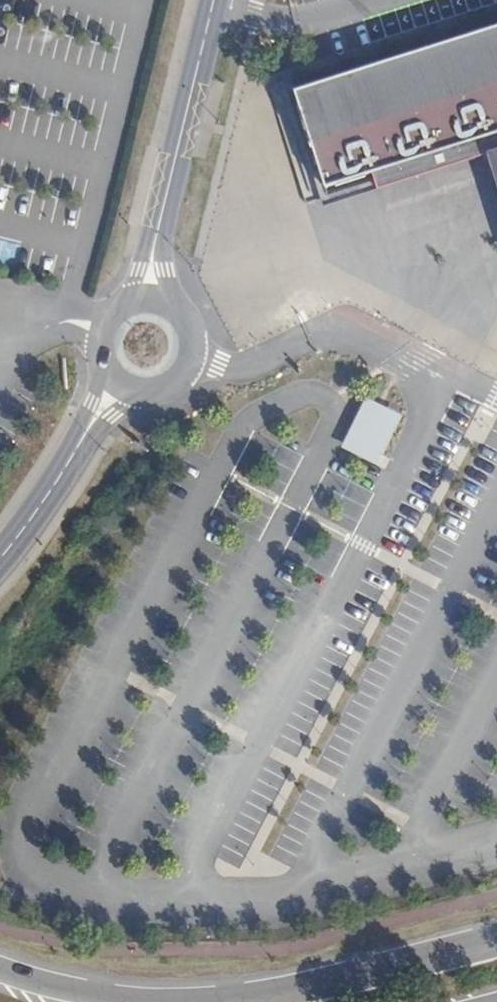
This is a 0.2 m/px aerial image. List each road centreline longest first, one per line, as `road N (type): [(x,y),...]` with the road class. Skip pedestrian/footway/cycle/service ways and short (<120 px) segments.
road 1 (primary): [(496,936),(213,999),(123,997),(0,969)]
road 2 (residential): [(214,0),(140,298)]
road 3 (residential): [(113,387),(39,510),(0,555)]
road 4 (residential): [(113,387),(158,395),(191,363),(183,317),(140,298)]

